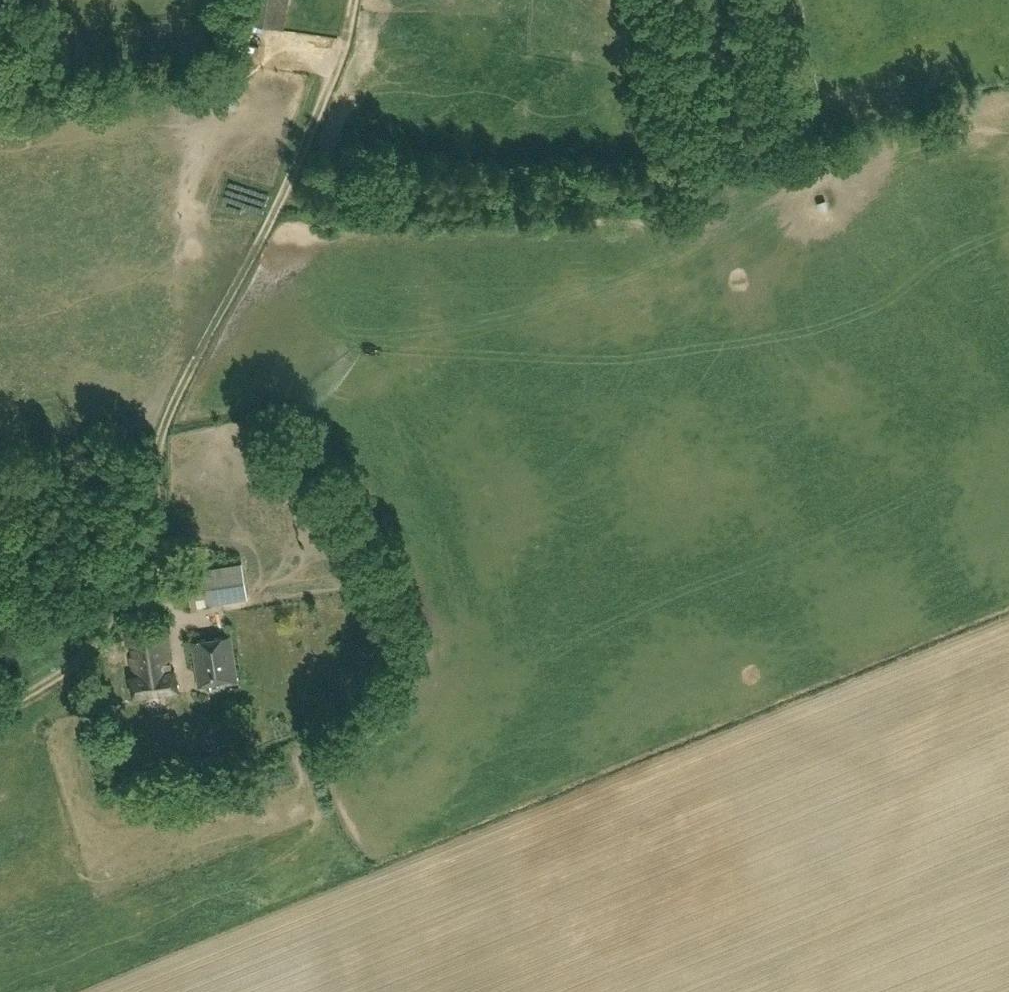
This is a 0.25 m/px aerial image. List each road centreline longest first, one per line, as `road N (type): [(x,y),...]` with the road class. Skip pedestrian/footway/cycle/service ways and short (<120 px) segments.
road 1 (track): [(0,700),(56,670),(164,581),(159,460),(171,405),(319,126),(353,0)]

